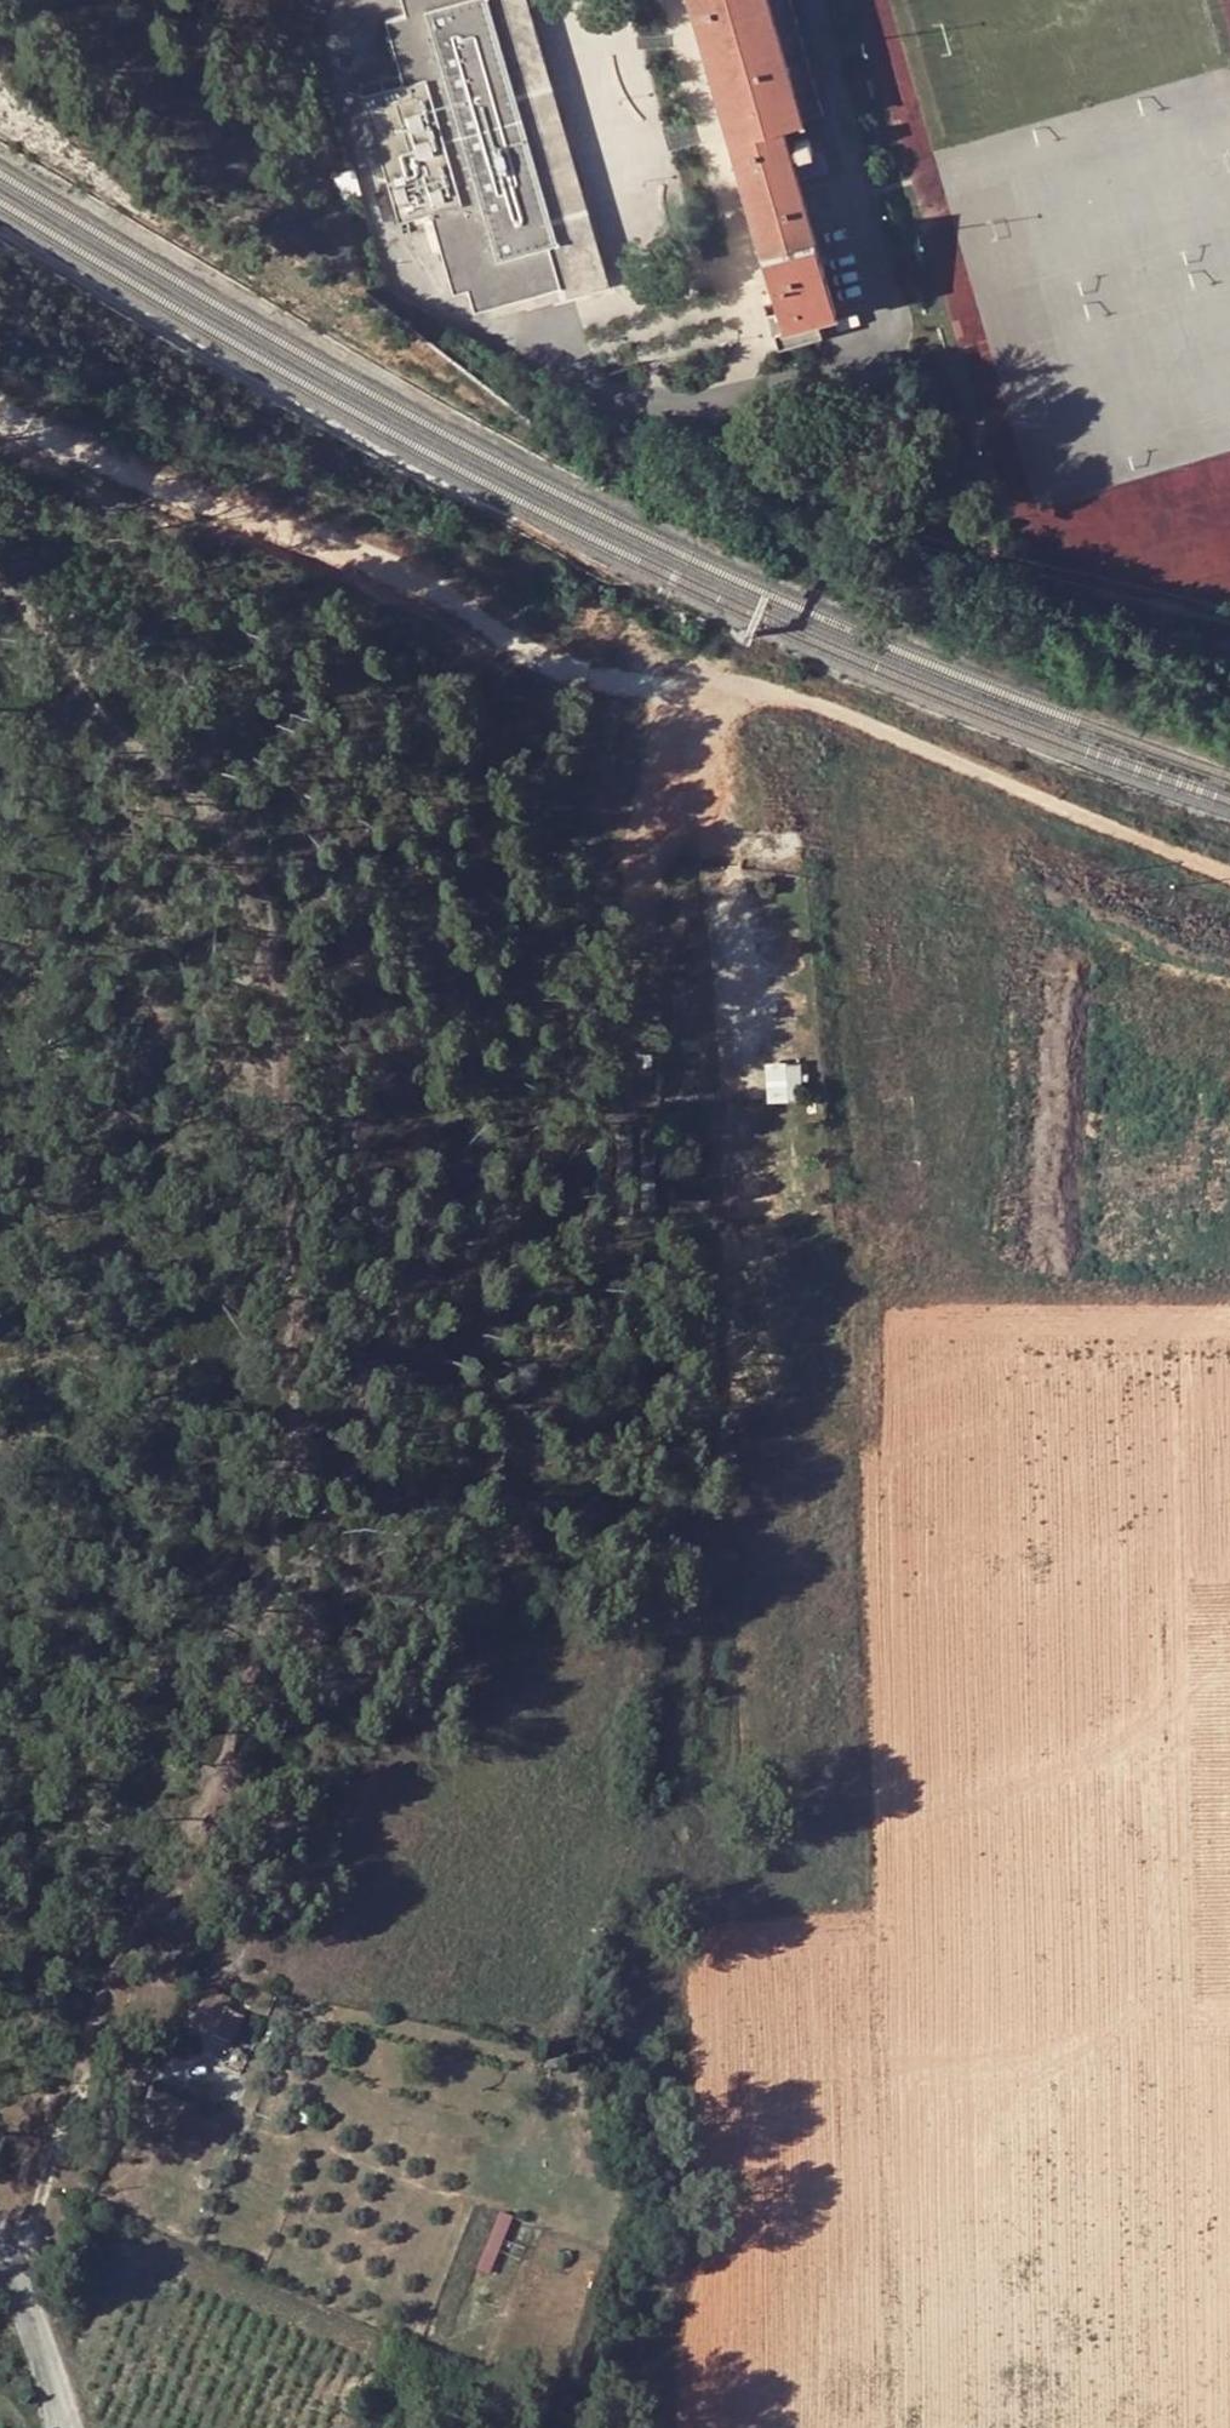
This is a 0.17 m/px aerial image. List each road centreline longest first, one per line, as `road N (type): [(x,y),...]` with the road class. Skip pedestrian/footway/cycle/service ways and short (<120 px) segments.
road 1 (track): [(1229,873),(873,730),(532,655),(380,569),(107,474),(0,396)]
road 2 (unclassified): [(0,2259),(61,2427)]

